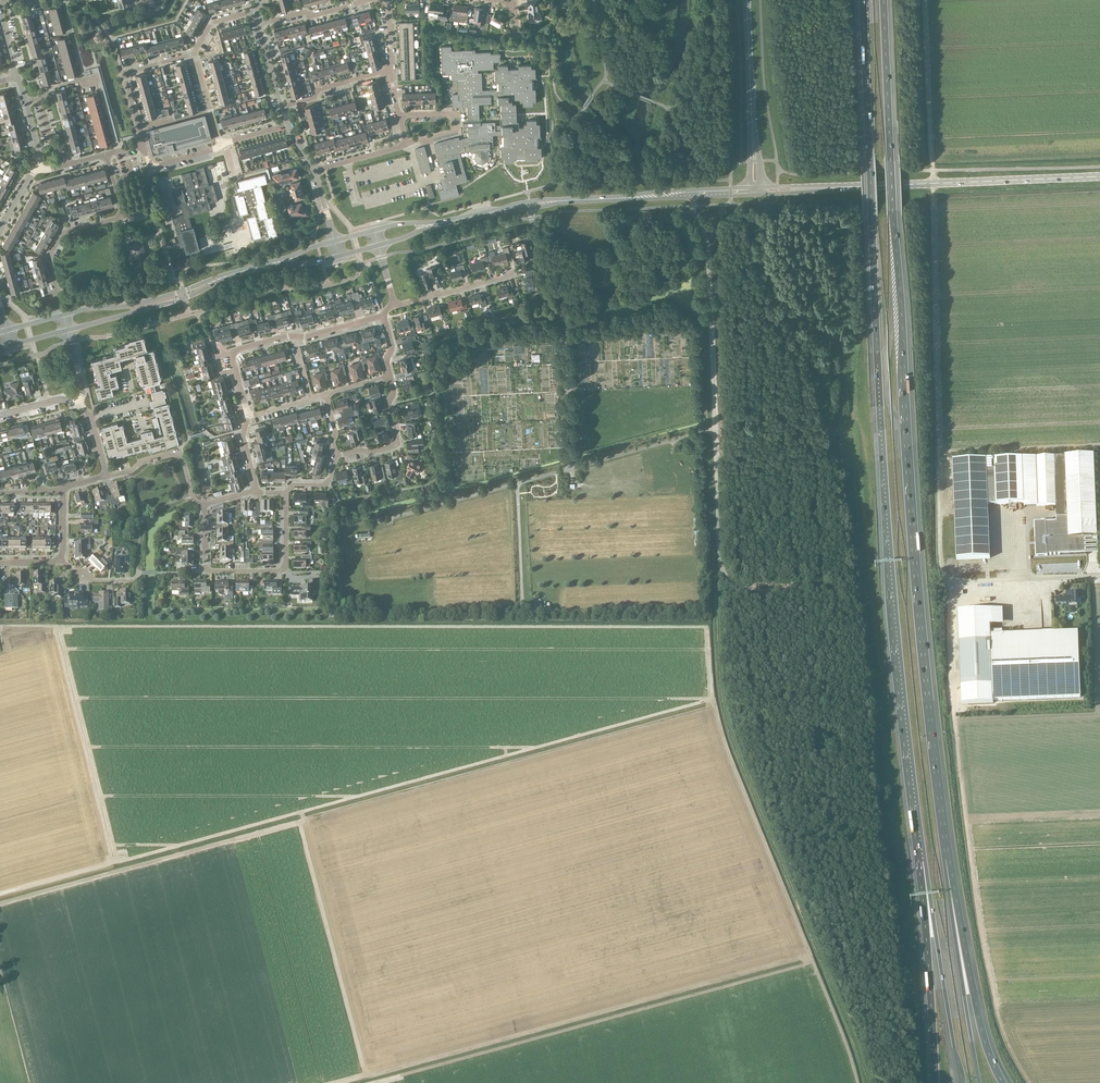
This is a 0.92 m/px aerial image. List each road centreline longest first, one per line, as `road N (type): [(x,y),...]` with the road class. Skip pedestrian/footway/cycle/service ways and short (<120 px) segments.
road 1 (motorway): [(863,0),(885,501),(923,861)]
road 2 (motorway): [(949,858),(915,548),(883,0)]
road 3 (unclassified): [(571,468),(563,308),(537,256),(530,208)]
road 4 (tertiary): [(1099,176),(859,187)]
road 5 (motorway): [(1003,1082),(982,1032),(949,858)]
road 6 (motorway): [(979,1082),(949,858)]
road 7 (motorway): [(923,861),(935,1082)]
road 8 (residential): [(106,154),(122,216),(62,233),(49,258),(60,300)]
road 9 (motorway): [(923,861),(952,1033)]
road 10 (secondary): [(67,330),(177,300),(226,276)]
road 11 (secondary): [(226,276),(129,306),(63,314)]
road 12 (unclassified): [(944,581),(1099,576)]
road 13 (residential): [(286,492),(280,570),(204,570)]
road 14 (unclassified): [(369,524),(517,483)]
road 15 (residential): [(139,129),(124,73),(195,53)]
road 16 (secondary): [(625,198),(756,195)]
road 17 (residential): [(337,455),(396,445),(389,375)]
road 18 (secondary): [(750,188),(625,198)]
road 19 (unclassified): [(523,607),(517,483)]
road 20 (residential): [(395,305),(515,274)]
road 21 (track): [(116,862),(0,894)]

